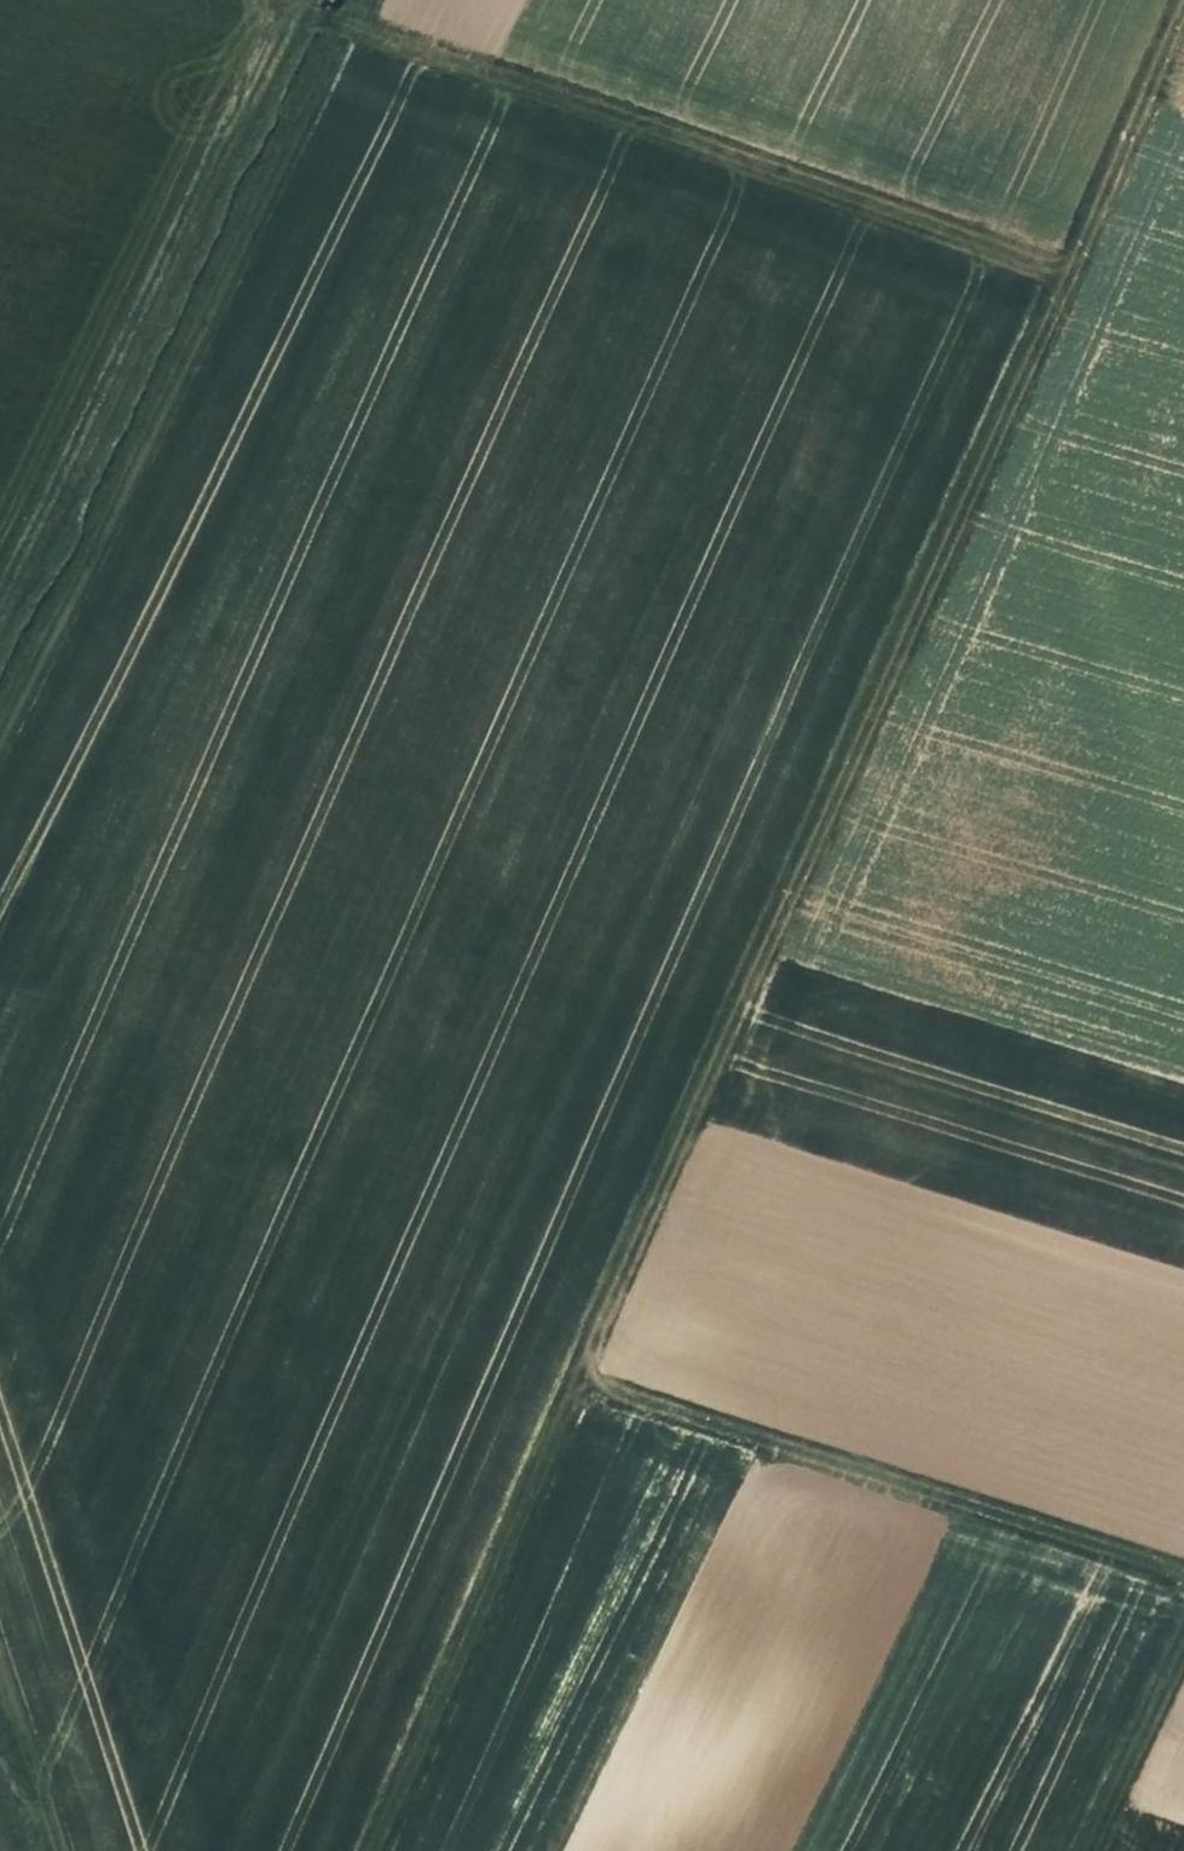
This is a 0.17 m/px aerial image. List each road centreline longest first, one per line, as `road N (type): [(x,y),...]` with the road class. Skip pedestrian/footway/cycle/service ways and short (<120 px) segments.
road 1 (track): [(1183,1566),(583,1381),(1183,18)]
road 2 (track): [(241,0),(1071,269)]
road 3 (track): [(1094,1850),(1183,1645)]

